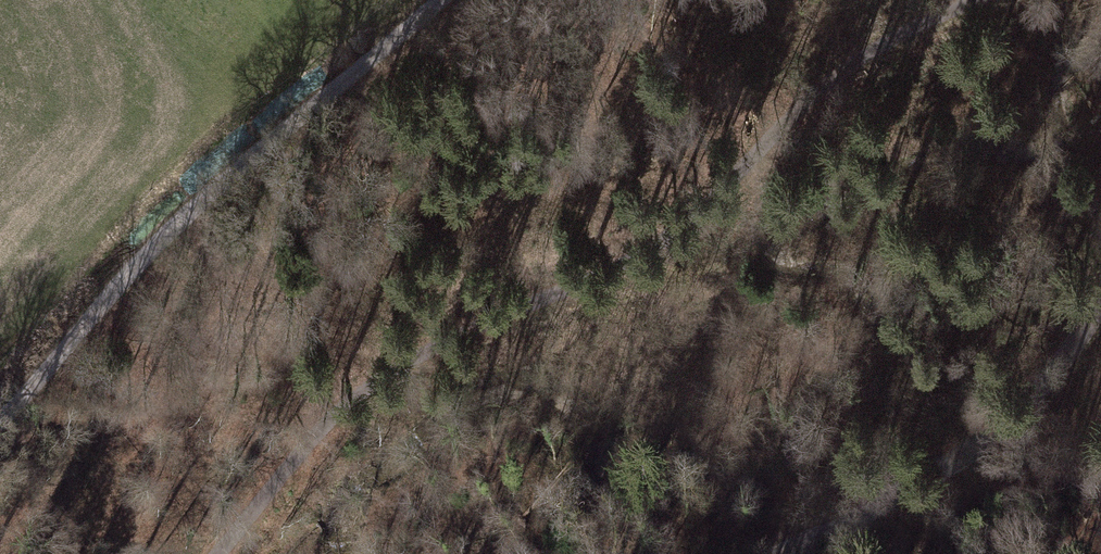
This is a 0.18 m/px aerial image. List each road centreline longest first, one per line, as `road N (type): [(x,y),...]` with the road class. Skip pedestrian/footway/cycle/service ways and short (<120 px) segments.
road 1 (track): [(217,553),(318,431),(375,381),(658,244),(842,67),(972,0)]
road 2 (track): [(0,398),(194,209),(440,0)]
road 3 (track): [(790,553),(1000,435),(1034,399),(1100,299)]

